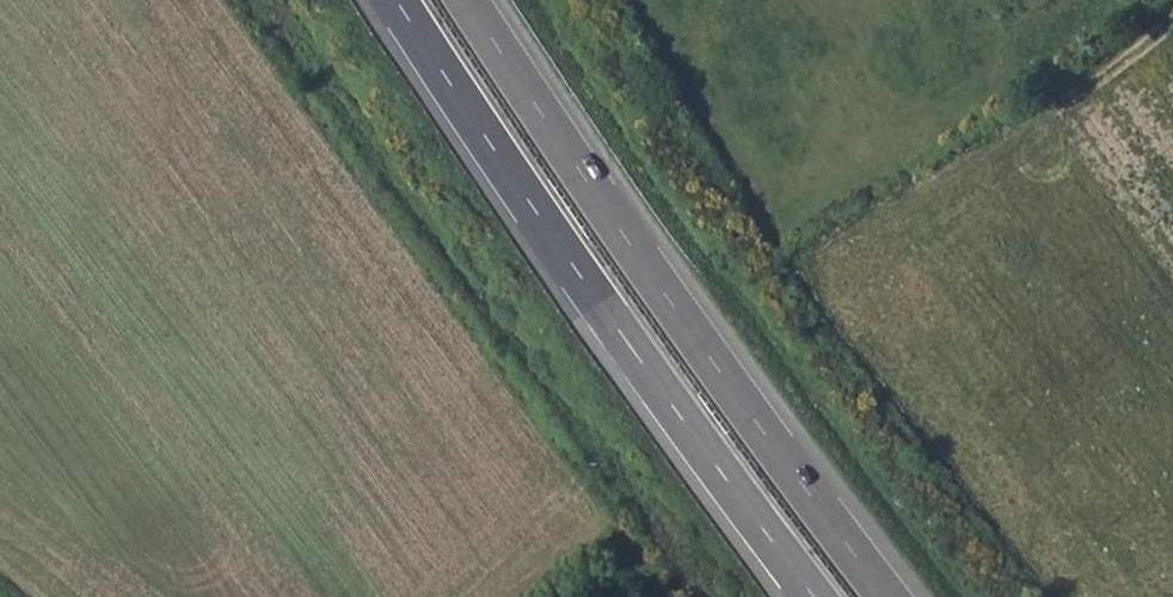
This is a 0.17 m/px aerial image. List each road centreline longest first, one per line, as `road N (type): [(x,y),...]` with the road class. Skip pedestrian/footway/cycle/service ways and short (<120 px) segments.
road 1 (trunk): [(888,596),(599,199),(468,0)]
road 2 (trunk): [(396,0),(579,275),(815,596)]

